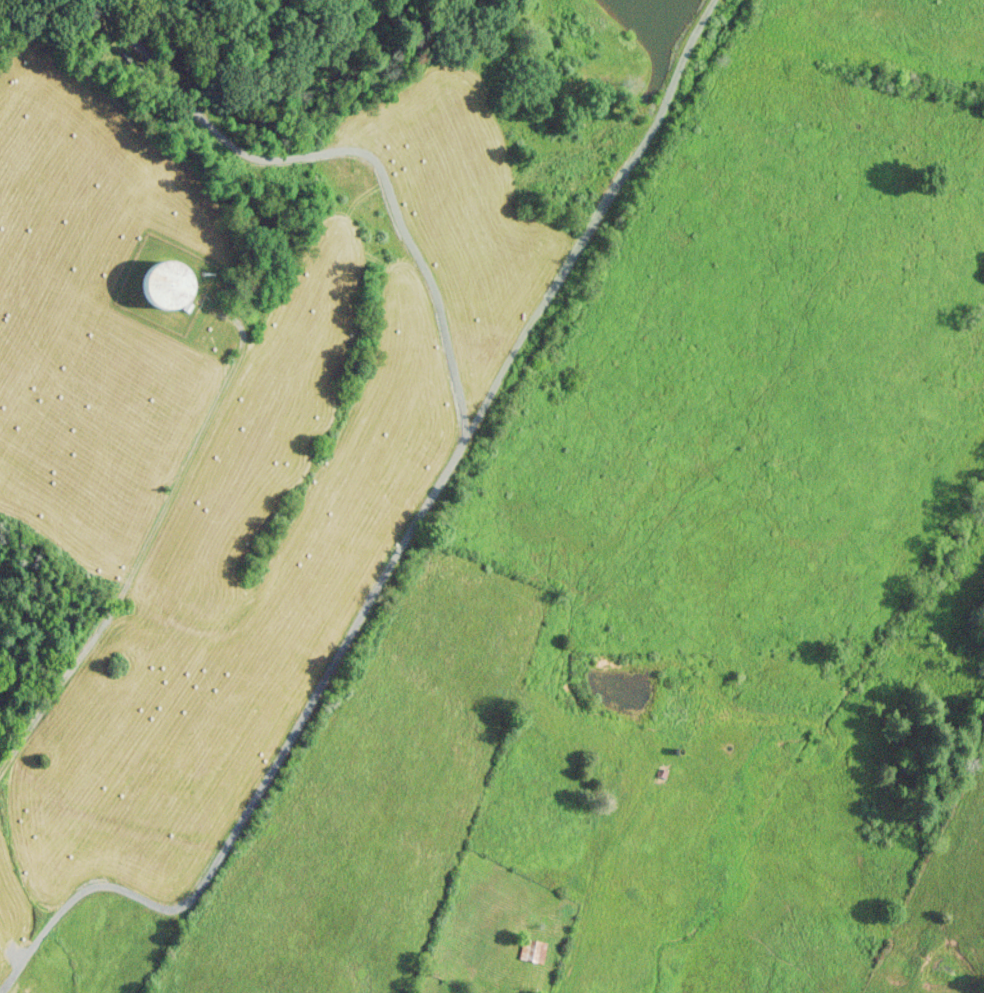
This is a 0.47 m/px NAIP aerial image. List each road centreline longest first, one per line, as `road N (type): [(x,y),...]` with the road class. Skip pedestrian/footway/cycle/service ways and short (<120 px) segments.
road 1 (residential): [(0,774),(120,593),(238,357),(240,322),(200,302)]

